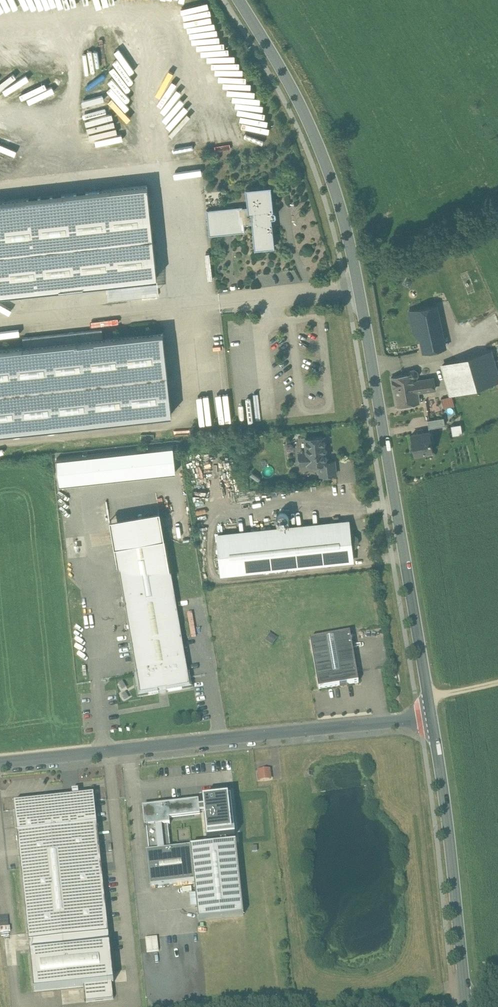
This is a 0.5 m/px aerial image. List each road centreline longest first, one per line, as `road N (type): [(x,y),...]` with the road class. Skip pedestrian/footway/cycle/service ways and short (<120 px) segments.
road 1 (tertiary): [(241,0),(312,126),(352,238),(433,718)]
road 2 (unclassified): [(0,763),(433,718)]
road 3 (tertiary): [(433,718),(468,1006)]

